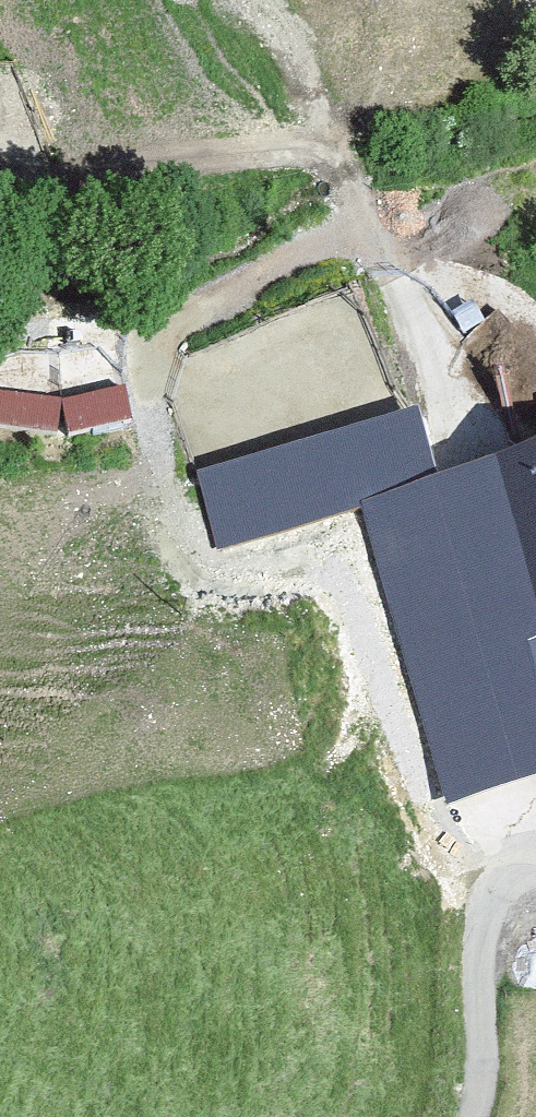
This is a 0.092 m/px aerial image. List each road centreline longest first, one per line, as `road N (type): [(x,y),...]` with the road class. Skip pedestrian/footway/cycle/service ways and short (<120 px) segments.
road 1 (track): [(371,221),(163,332),(148,376),(180,533),(192,556),(214,568),(325,573),(343,584),(358,606),(421,797),(435,822),(505,882)]
road 2 (track): [(480,448),(286,46),(248,0)]
road 3 (track): [(535,864),(493,895),(482,924),(473,1116)]

